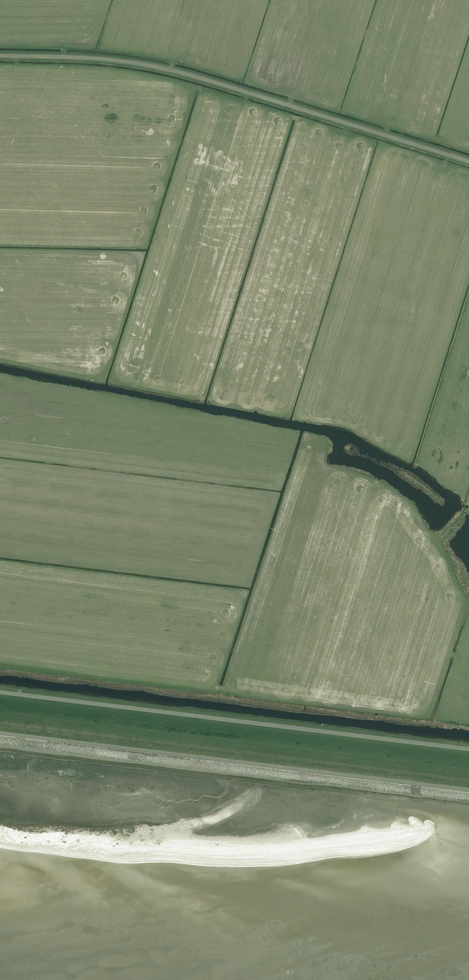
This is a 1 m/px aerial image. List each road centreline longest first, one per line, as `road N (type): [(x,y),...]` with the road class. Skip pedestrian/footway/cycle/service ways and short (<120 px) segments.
road 1 (unclassified): [(0,54),(175,69),(468,162)]
road 2 (unclassified): [(0,737),(468,795)]
road 3 (unclassified): [(468,751),(0,694)]

